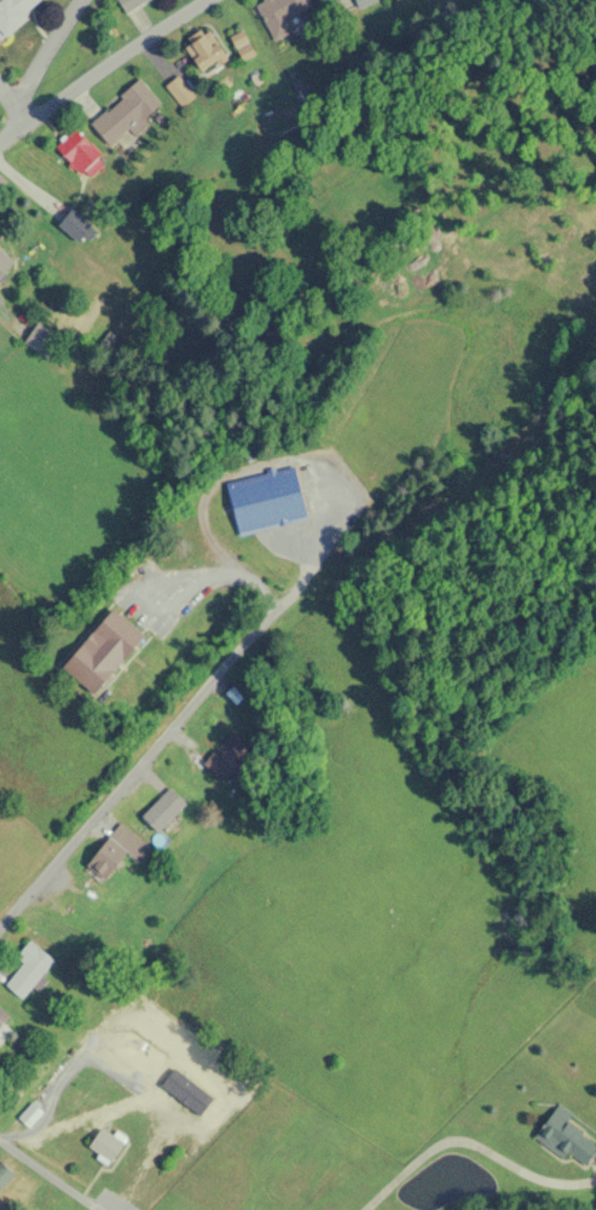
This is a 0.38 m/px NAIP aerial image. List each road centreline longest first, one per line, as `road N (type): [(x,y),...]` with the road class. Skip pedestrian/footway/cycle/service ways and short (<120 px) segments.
road 1 (residential): [(0,924),(303,581)]
road 2 (residential): [(366,1209),(419,1157),(450,1140),(539,1179),(595,1181)]
road 3 (residential): [(203,0),(0,128)]
road 4 (residential): [(11,120),(84,0)]
road 5 (residential): [(0,1142),(99,1209)]

